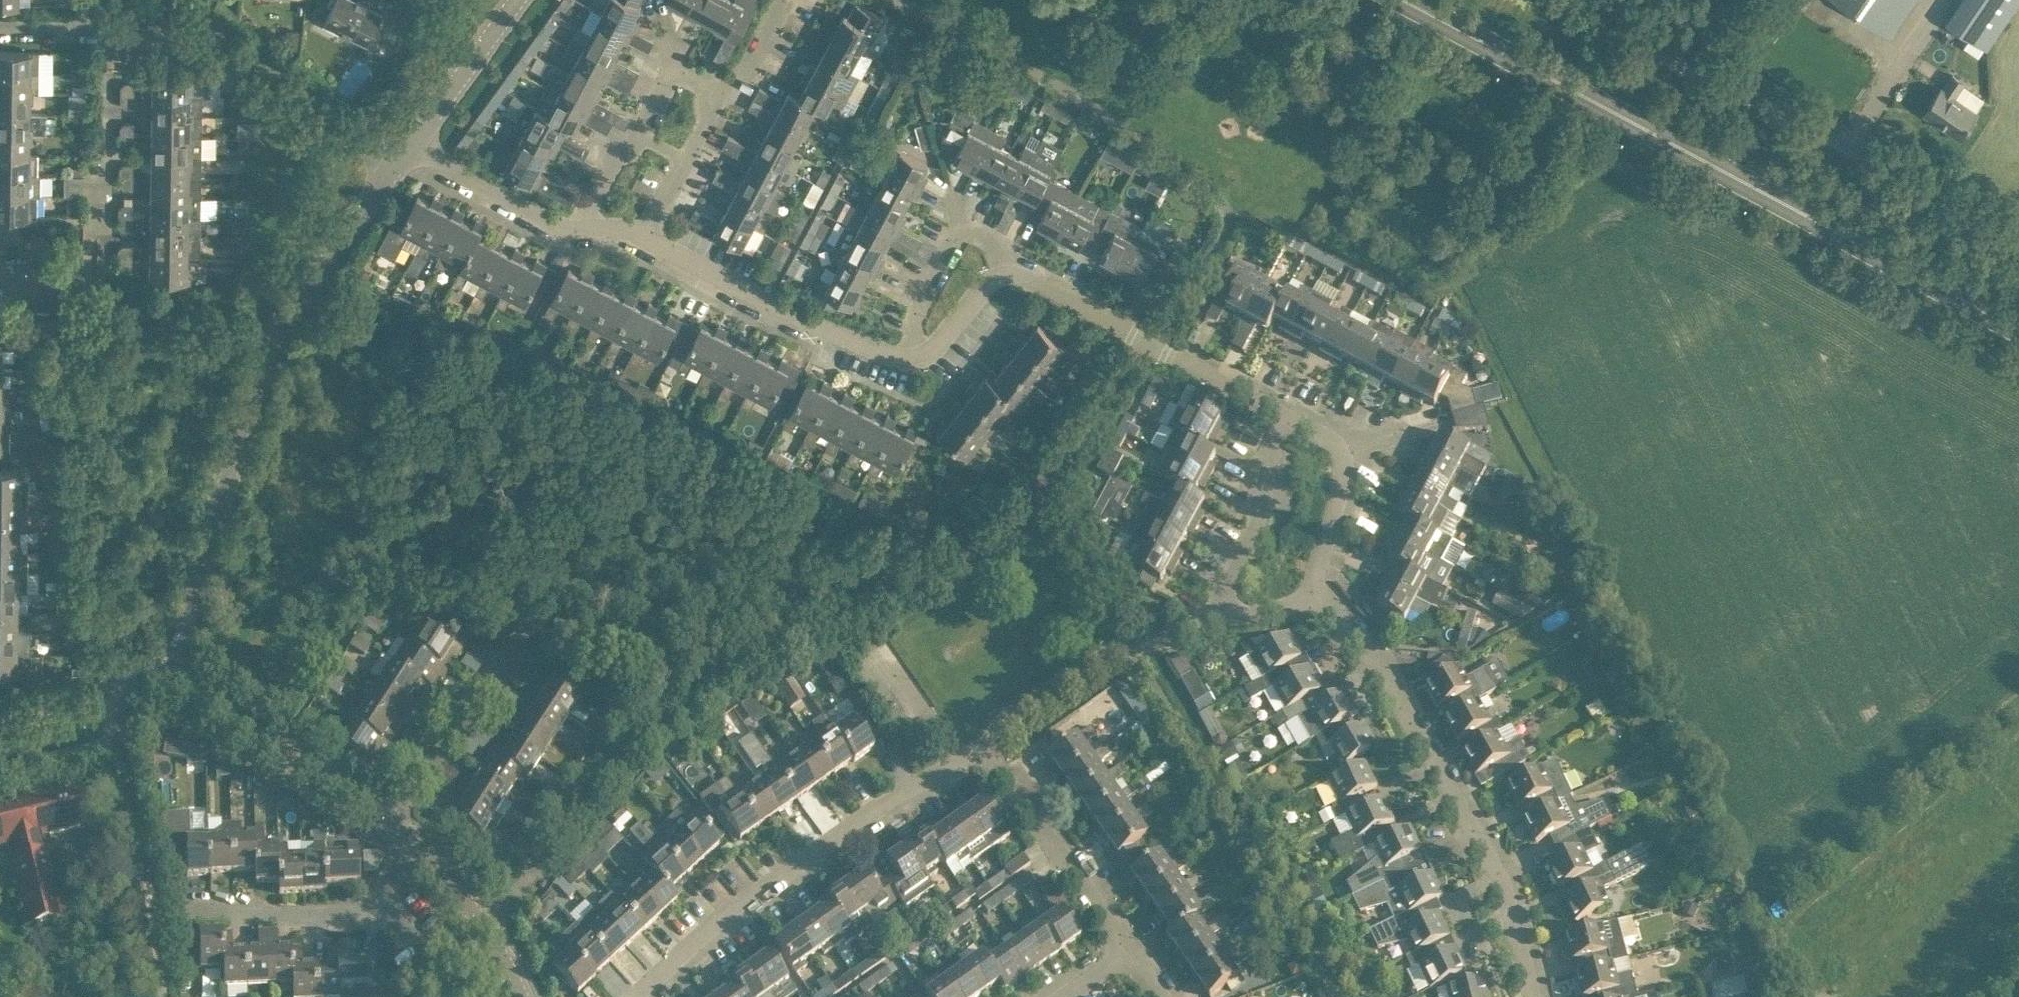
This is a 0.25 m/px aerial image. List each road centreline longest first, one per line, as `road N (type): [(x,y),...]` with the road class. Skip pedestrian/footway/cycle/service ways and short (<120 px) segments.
road 1 (residential): [(412,144),(565,227),(628,227),(765,301),(897,357),(927,354),(990,283),(1017,275),(1166,350)]
road 2 (tertiary): [(2018,328),(1405,0)]
road 3 (residential): [(172,675),(260,373),(301,298),(396,164)]
road 4 (unclassified): [(2018,233),(1674,60),(1613,0)]
road 5 (residential): [(1313,597),(1371,652),(1491,859),(1534,996)]
road 6 (residential): [(640,996),(726,916),(984,745)]
road 7 (residential): [(984,745),(1004,719),(1113,655),(1313,597)]
road 8 (residential): [(1313,597),(1345,474),(1343,451),(1166,350)]
road 9 (residential): [(396,164),(215,34),(96,29)]
road 10 (residential): [(390,822),(522,637),(632,645)]
road 11 (residential): [(162,996),(145,863),(105,694)]
road 12 (residential): [(177,910),(373,910),(414,843)]
road 13 (residential): [(390,822),(172,675)]
road 14 (residential): [(984,745),(1128,945)]
road 15 (residential): [(521,996),(473,911),(414,843)]
road 16 (residential): [(412,144),(516,0)]

